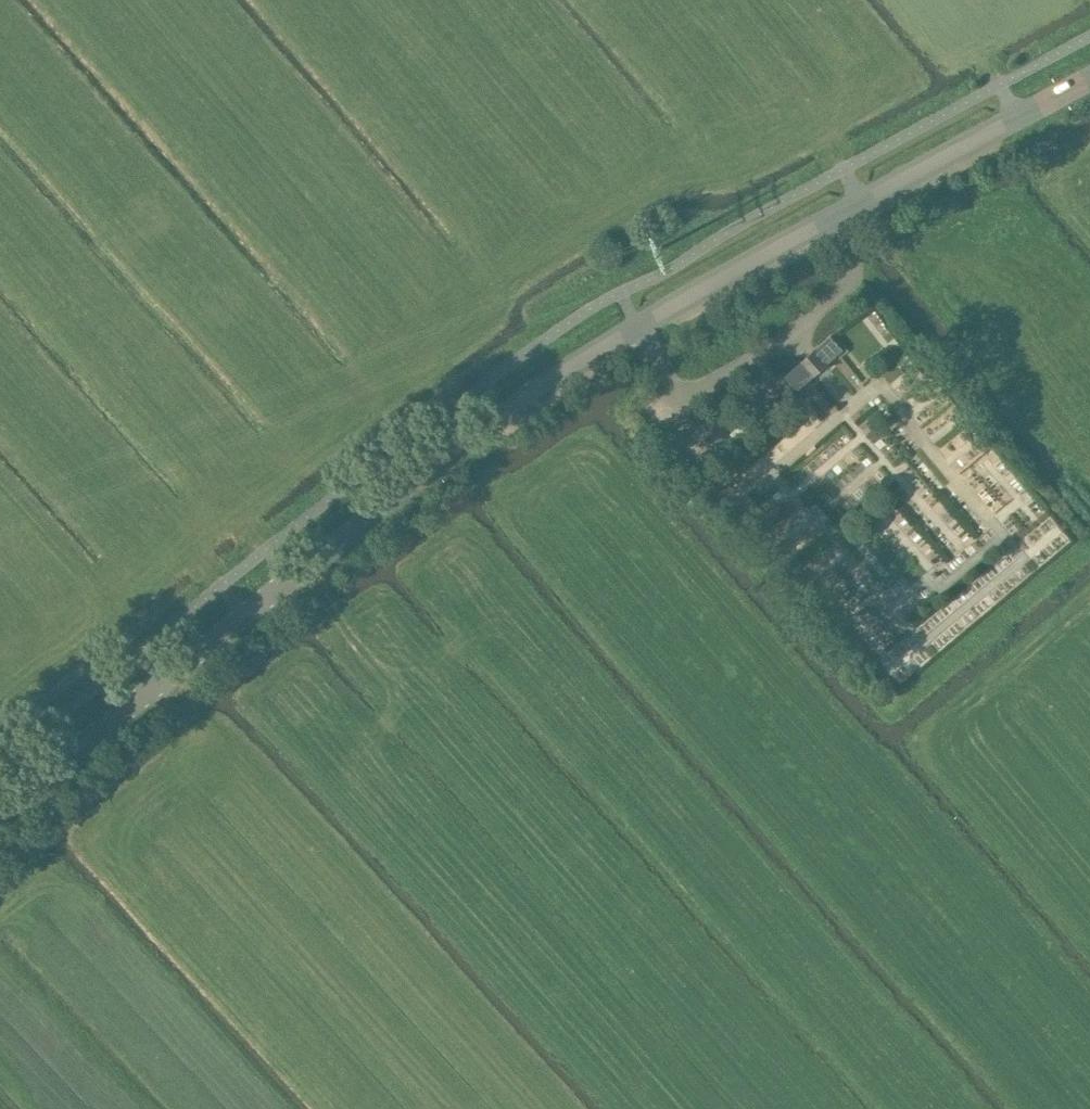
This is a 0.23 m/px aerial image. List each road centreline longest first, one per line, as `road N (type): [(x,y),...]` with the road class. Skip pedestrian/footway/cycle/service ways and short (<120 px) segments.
road 1 (tertiary): [(0,811),(565,372),(1089,77)]

